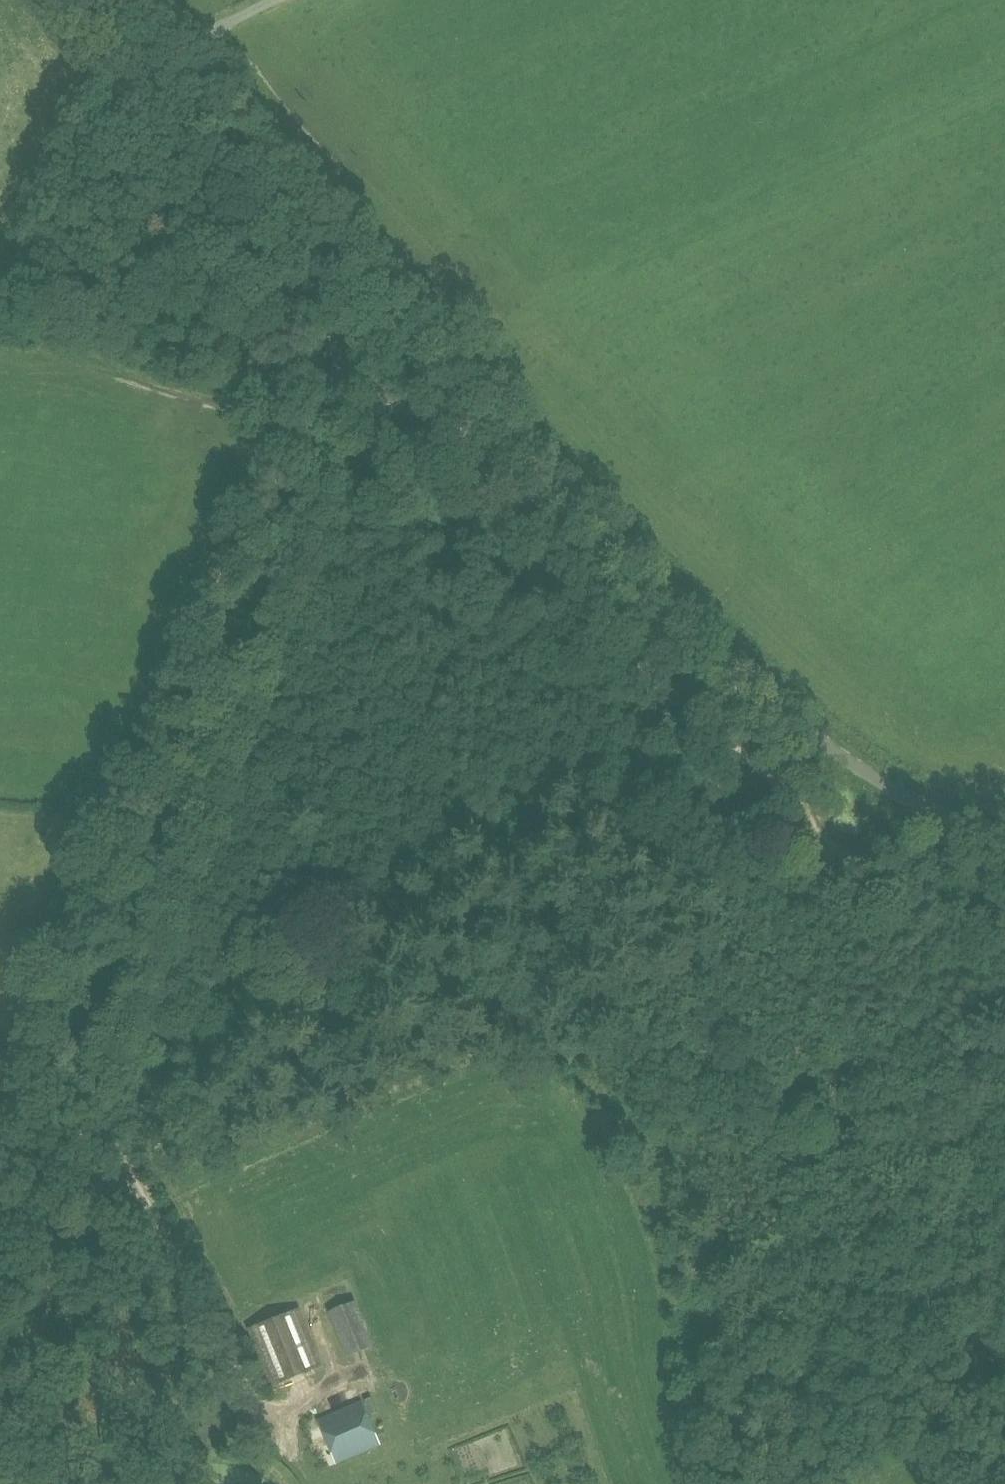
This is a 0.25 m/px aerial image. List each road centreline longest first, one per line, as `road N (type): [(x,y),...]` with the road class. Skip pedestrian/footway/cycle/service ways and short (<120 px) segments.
road 1 (unclassified): [(1004,849),(845,759),(719,649),(607,530),(401,276),(141,0)]
road 2 (track): [(353,388),(213,815),(0,1419)]
road 3 (track): [(353,388),(436,414),(479,444),(544,517),(649,684),(766,772),(834,841),(1004,910)]
road 4 (track): [(93,1152),(178,1208),(211,1332),(277,1414)]
road 5 (track): [(401,276),(359,318),(353,388)]

